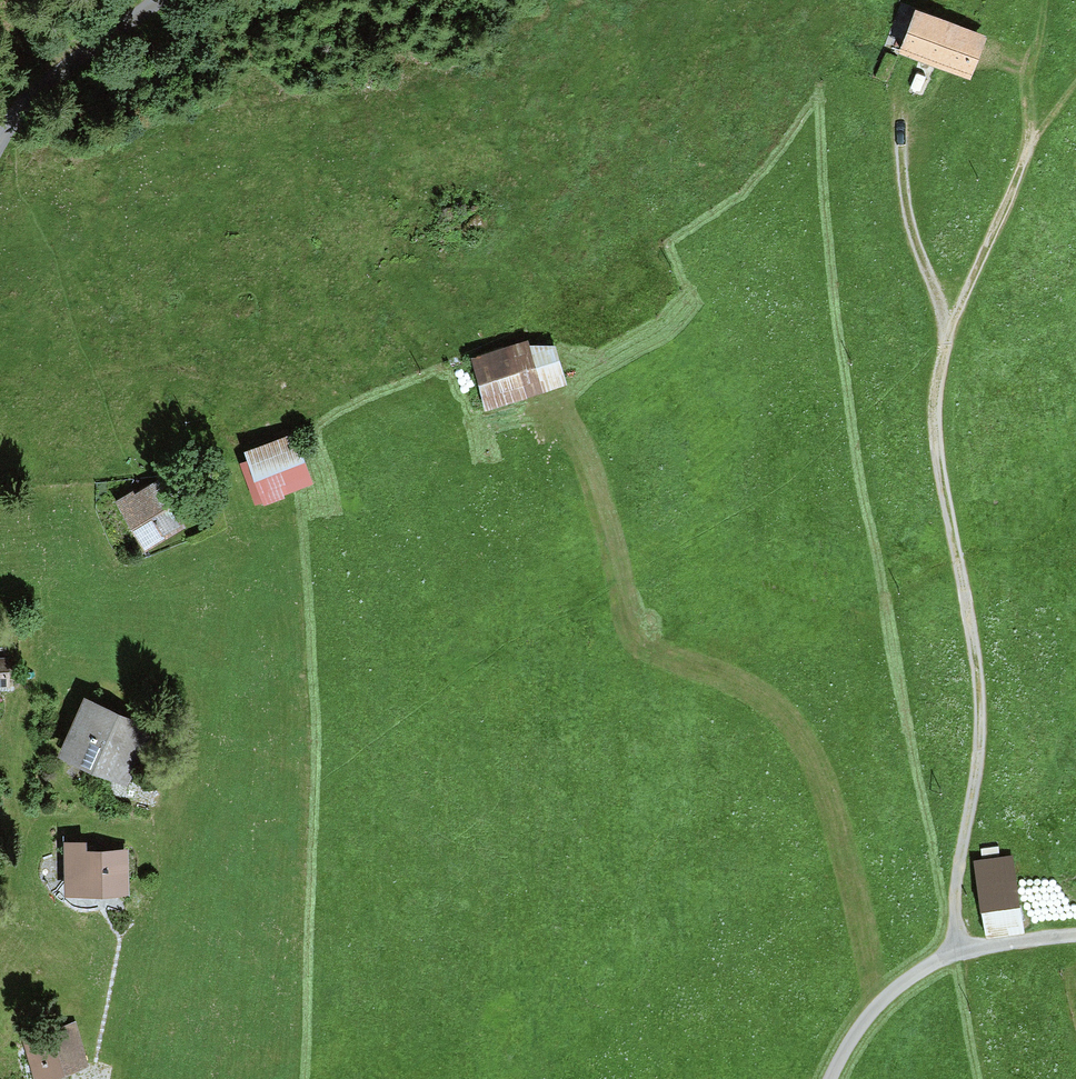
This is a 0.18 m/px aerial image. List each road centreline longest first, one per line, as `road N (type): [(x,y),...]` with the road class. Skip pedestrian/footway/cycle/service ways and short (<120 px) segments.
road 1 (track): [(1030,142),(961,300),(933,396),(940,476),(978,688),(976,771),(955,896),(962,952)]
road 2 (track): [(949,333),(907,206),(898,100)]
road 3 (track): [(0,140),(38,91),(162,0)]
road 4 (track): [(962,952),(889,993),(857,1029),(830,1078)]

